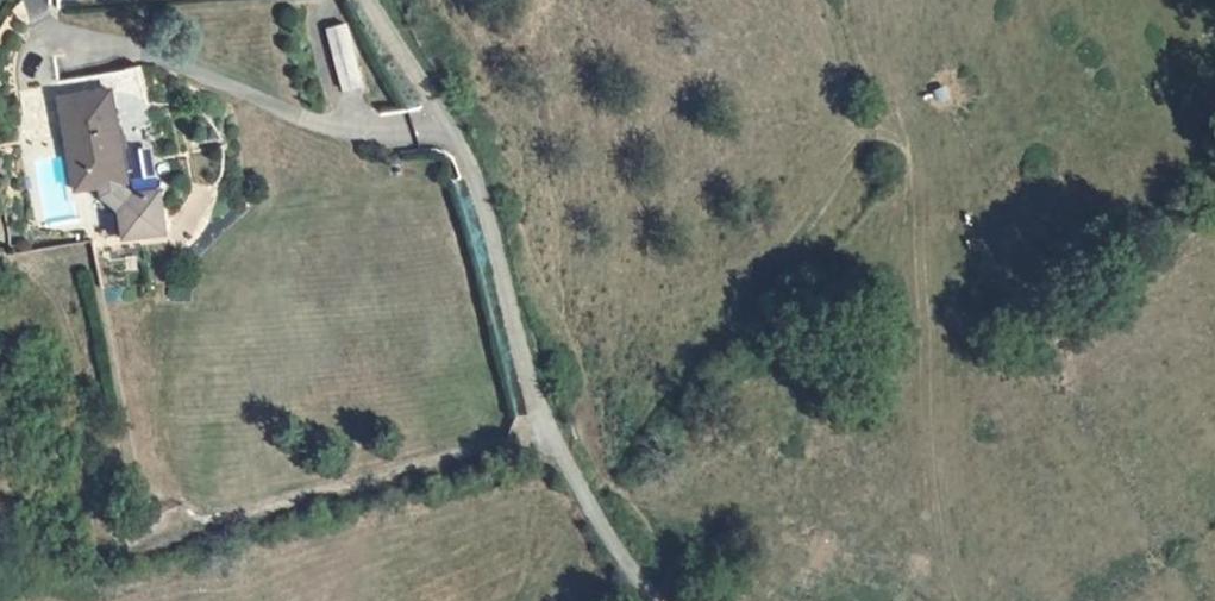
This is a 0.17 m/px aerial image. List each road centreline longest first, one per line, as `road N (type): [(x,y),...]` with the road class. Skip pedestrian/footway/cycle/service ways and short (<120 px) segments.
road 1 (track): [(524,600),(678,363),(881,129),(912,153),(923,410),(954,600)]
road 2 (unclassified): [(655,600),(587,510),(531,402),(471,181),(364,0)]

